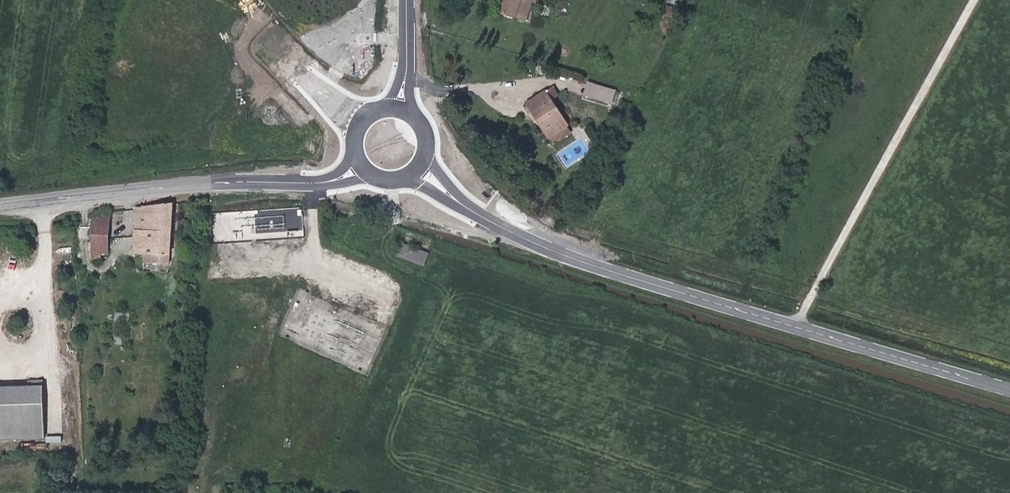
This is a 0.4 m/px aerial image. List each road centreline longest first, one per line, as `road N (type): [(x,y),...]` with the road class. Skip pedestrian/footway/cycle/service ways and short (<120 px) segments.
road 1 (tertiary): [(1009,389),(566,257),(470,210)]
road 2 (tertiary): [(0,205),(198,183),(326,182)]

